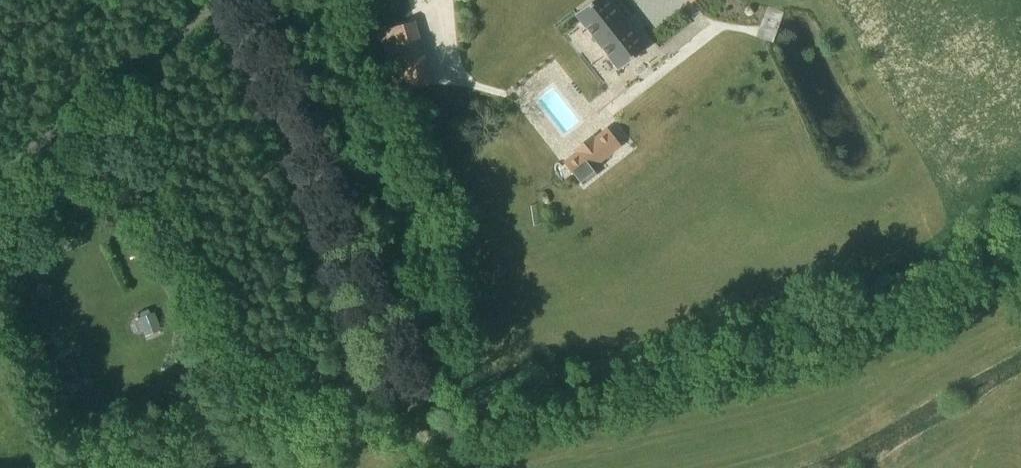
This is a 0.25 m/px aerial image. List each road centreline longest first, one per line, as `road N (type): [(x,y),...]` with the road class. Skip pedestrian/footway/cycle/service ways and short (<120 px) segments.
road 1 (unclassified): [(0,184),(228,0)]

